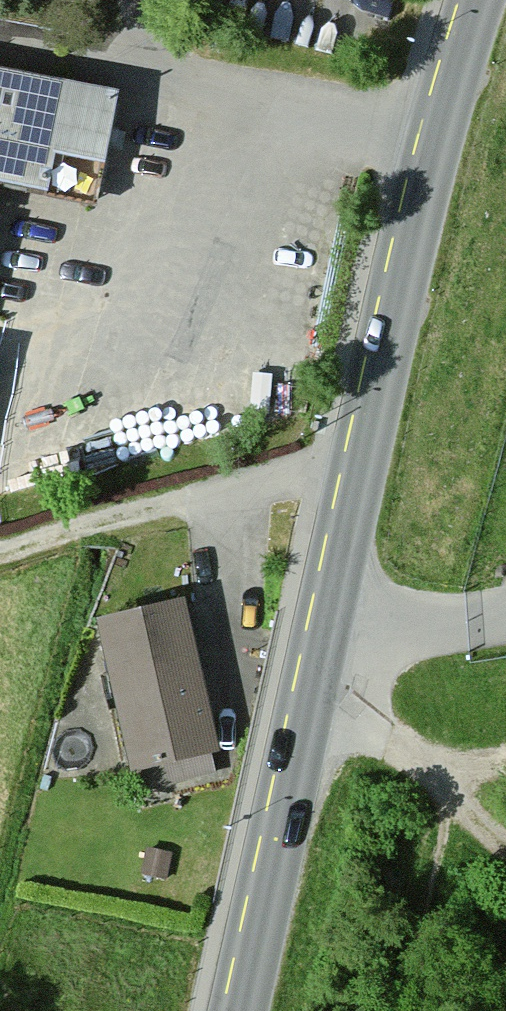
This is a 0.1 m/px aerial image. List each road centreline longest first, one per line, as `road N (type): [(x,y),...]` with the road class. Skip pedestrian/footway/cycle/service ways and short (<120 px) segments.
road 1 (tertiary): [(240,1010),(353,485),(435,145),(480,0)]
road 2 (track): [(307,696),(430,765),(456,802),(505,843)]
road 3 (track): [(0,553),(180,502)]
road 4 (track): [(102,336),(10,321),(0,371)]

